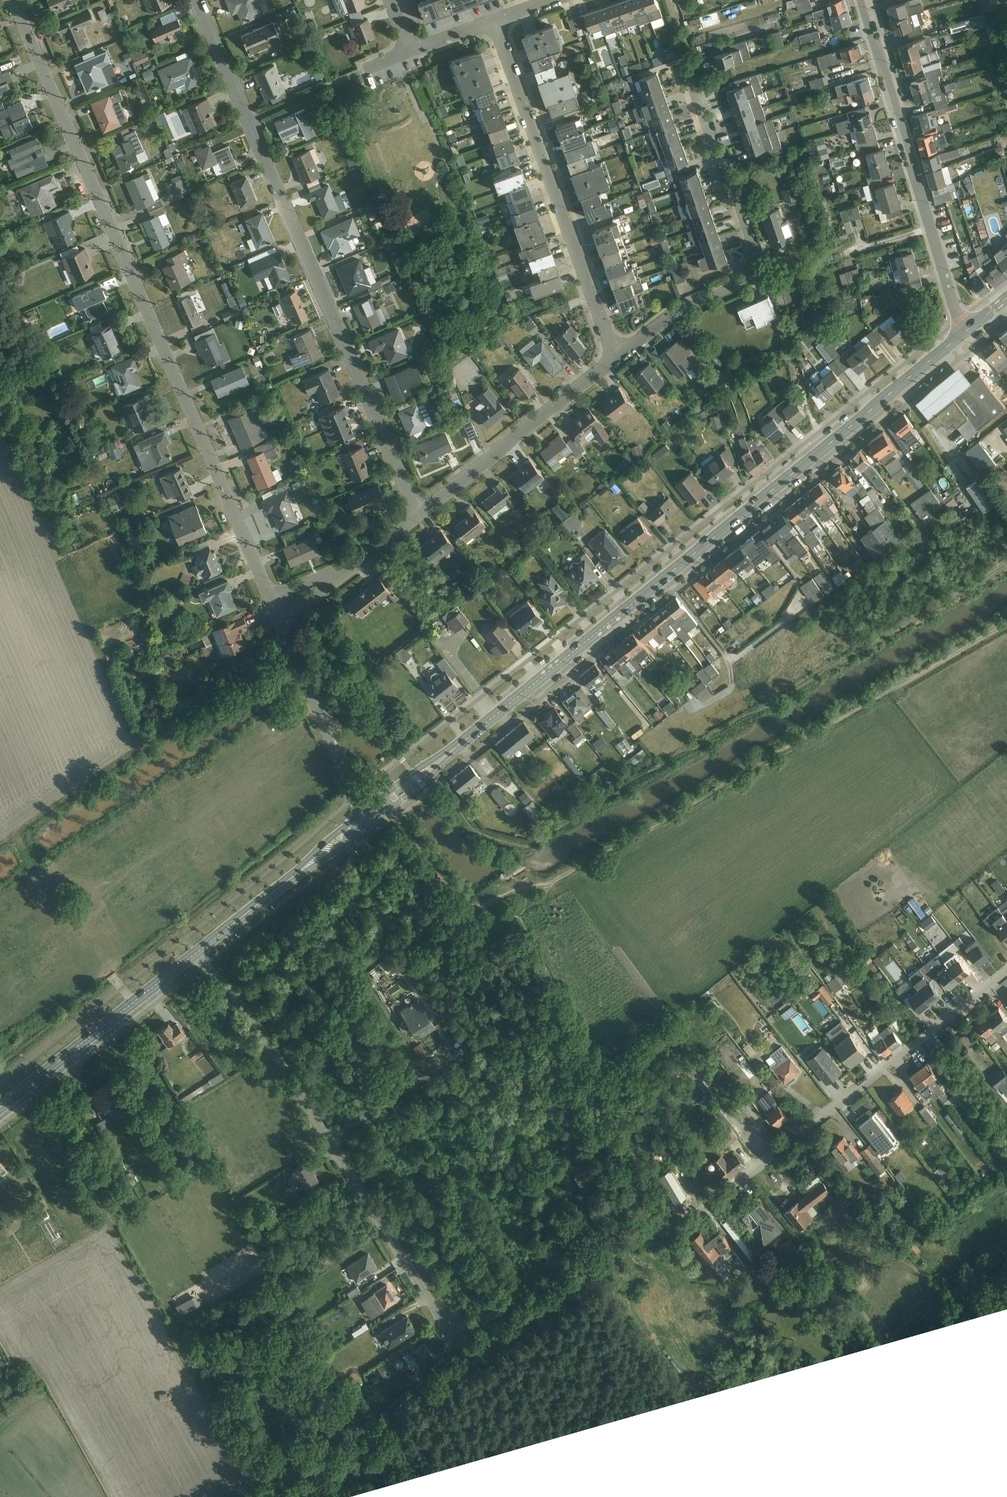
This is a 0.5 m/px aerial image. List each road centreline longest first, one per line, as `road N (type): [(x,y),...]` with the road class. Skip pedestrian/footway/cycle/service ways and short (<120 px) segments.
road 1 (secondary): [(965,334),(452,751)]
road 2 (residential): [(11,0),(272,595)]
road 3 (residential): [(419,513),(196,0)]
road 4 (residential): [(451,1332),(252,1019),(196,955)]
road 5 (residential): [(678,1229),(1006,972)]
road 6 (residential): [(496,23),(616,358)]
road 7 (residential): [(860,0),(965,334)]
road 8 (residential): [(419,513),(616,358)]
road 9 (secondary): [(196,955),(0,1108)]
road 10 (residential): [(678,71),(752,277)]
road 11 (residential): [(283,626),(362,812)]
road 12 (residential): [(616,358),(672,315),(752,277)]
road 13 (secondary): [(297,874),(196,955)]

